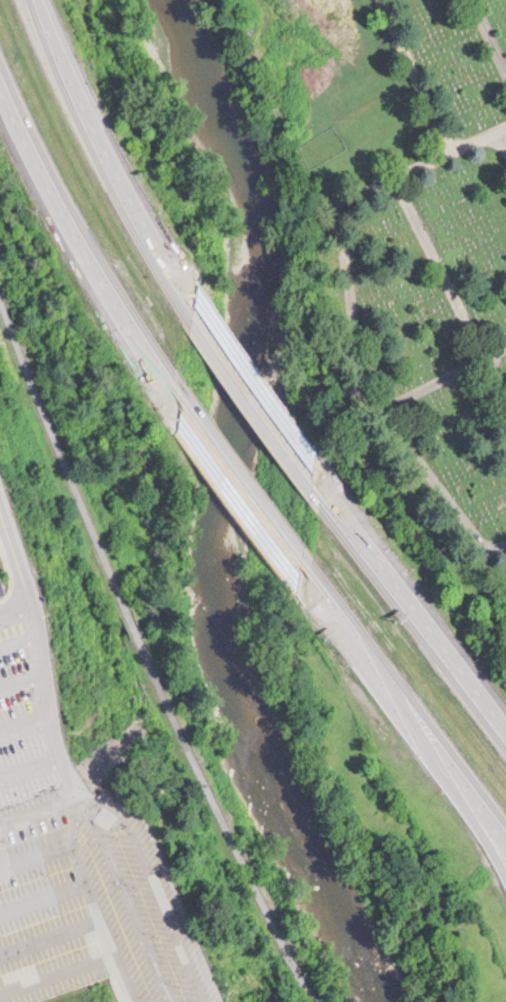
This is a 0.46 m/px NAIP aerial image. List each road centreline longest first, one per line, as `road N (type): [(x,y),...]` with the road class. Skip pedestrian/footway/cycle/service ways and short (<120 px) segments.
road 1 (motorway): [(0,77),(70,220),(172,389)]
road 2 (motorway): [(194,305),(94,130),(41,0)]
road 3 (motorway): [(309,577),(505,833)]
road 4 (motorway): [(505,716),(323,488)]
road 5 (motorway): [(172,389),(309,577)]
road 6 (motorway): [(323,488),(194,305)]
road 7 (motorway): [(414,714),(419,749),(505,874)]

